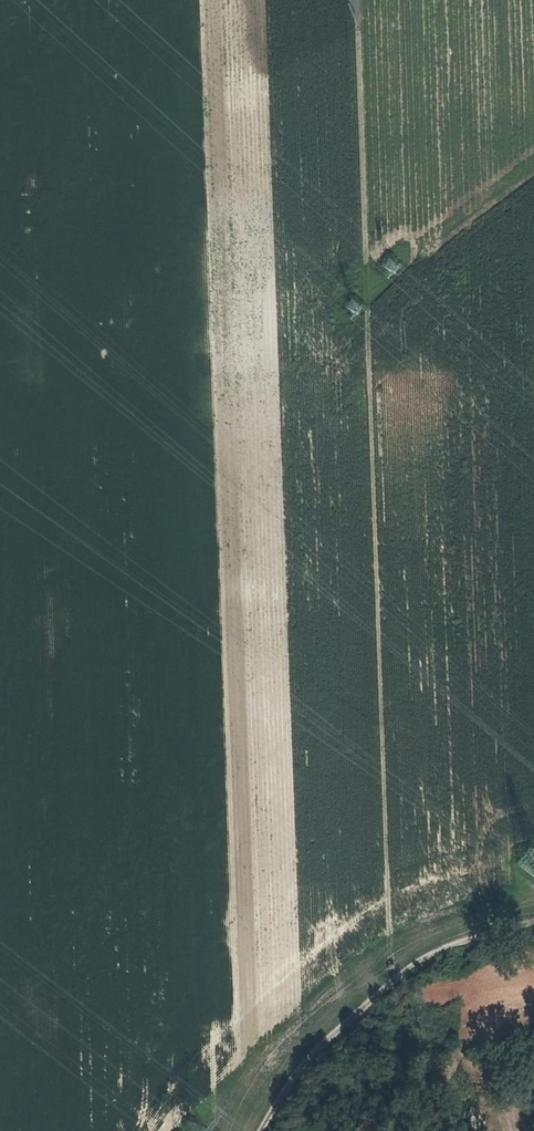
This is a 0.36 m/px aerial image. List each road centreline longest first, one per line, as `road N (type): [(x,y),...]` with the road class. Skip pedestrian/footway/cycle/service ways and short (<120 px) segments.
road 1 (track): [(262,1130),(302,1068),(404,972),(459,943),(533,924)]
road 2 (track): [(128,0),(37,170),(0,259)]

